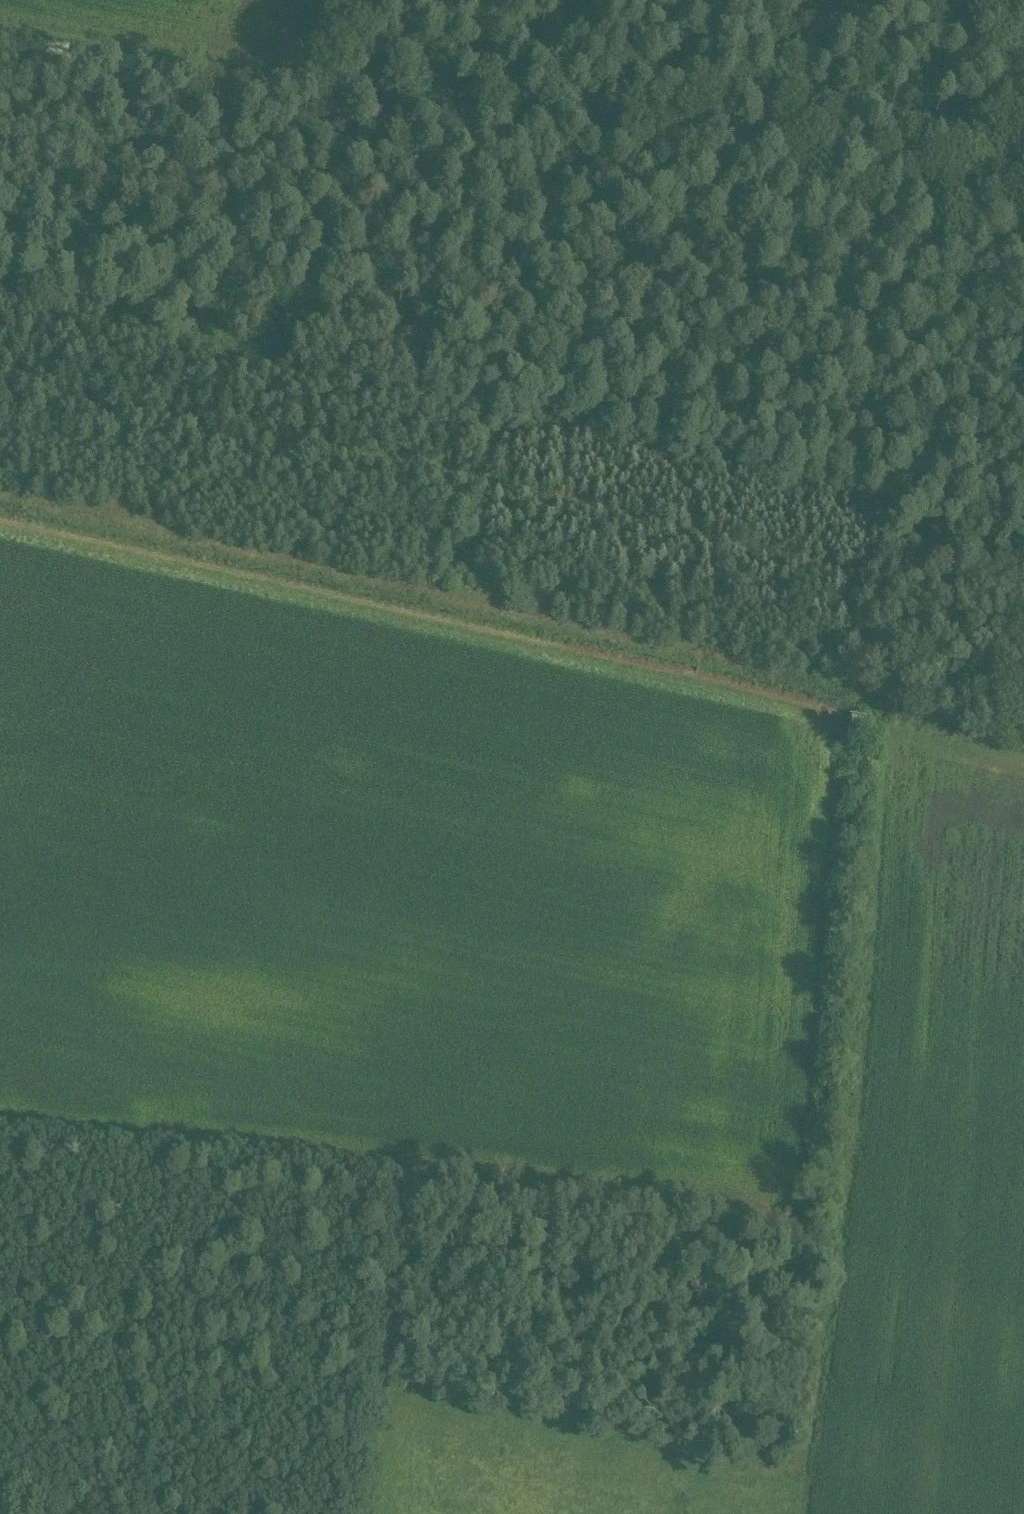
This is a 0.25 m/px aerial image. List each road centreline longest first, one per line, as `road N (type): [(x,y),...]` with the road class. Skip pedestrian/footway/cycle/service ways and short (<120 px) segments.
road 1 (track): [(343,0),(322,69),(284,86),(0,36)]

